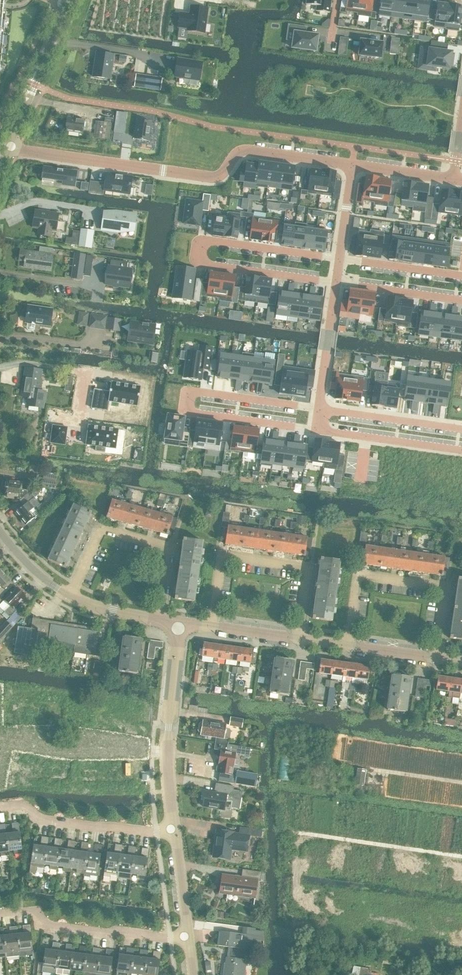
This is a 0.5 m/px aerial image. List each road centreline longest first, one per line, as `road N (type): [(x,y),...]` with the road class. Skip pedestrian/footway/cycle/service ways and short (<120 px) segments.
road 1 (residential): [(4,146),(207,178),(246,151),(353,165)]
road 2 (residential): [(340,257),(201,237),(198,262),(336,284)]
road 3 (residential): [(319,408),(188,389),(185,412),(316,430)]
road 4 (residential): [(438,659),(443,587),(363,576),(348,647)]
road 5 (residential): [(300,640),(307,574),(228,557),(211,628)]
road 6 (residential): [(160,621),(170,552),(164,544),(99,532),(69,596)]
road 7 (residential): [(188,935),(129,935),(43,923),(32,911),(0,912)]
road 8 (residential): [(175,832),(48,822),(24,807),(0,809)]
road 9 (residential): [(167,759),(0,738)]
road 10 (tertiary): [(4,146),(67,0)]
road 11 (residential): [(316,430),(461,450)]
road 12 (residential): [(461,429),(319,408)]
road 13 (tertiary): [(167,759),(180,625)]
road 14 (residential): [(336,284),(461,301)]
road 15 (residential): [(336,284),(319,408)]
road 16 (residential): [(461,274),(340,257)]

